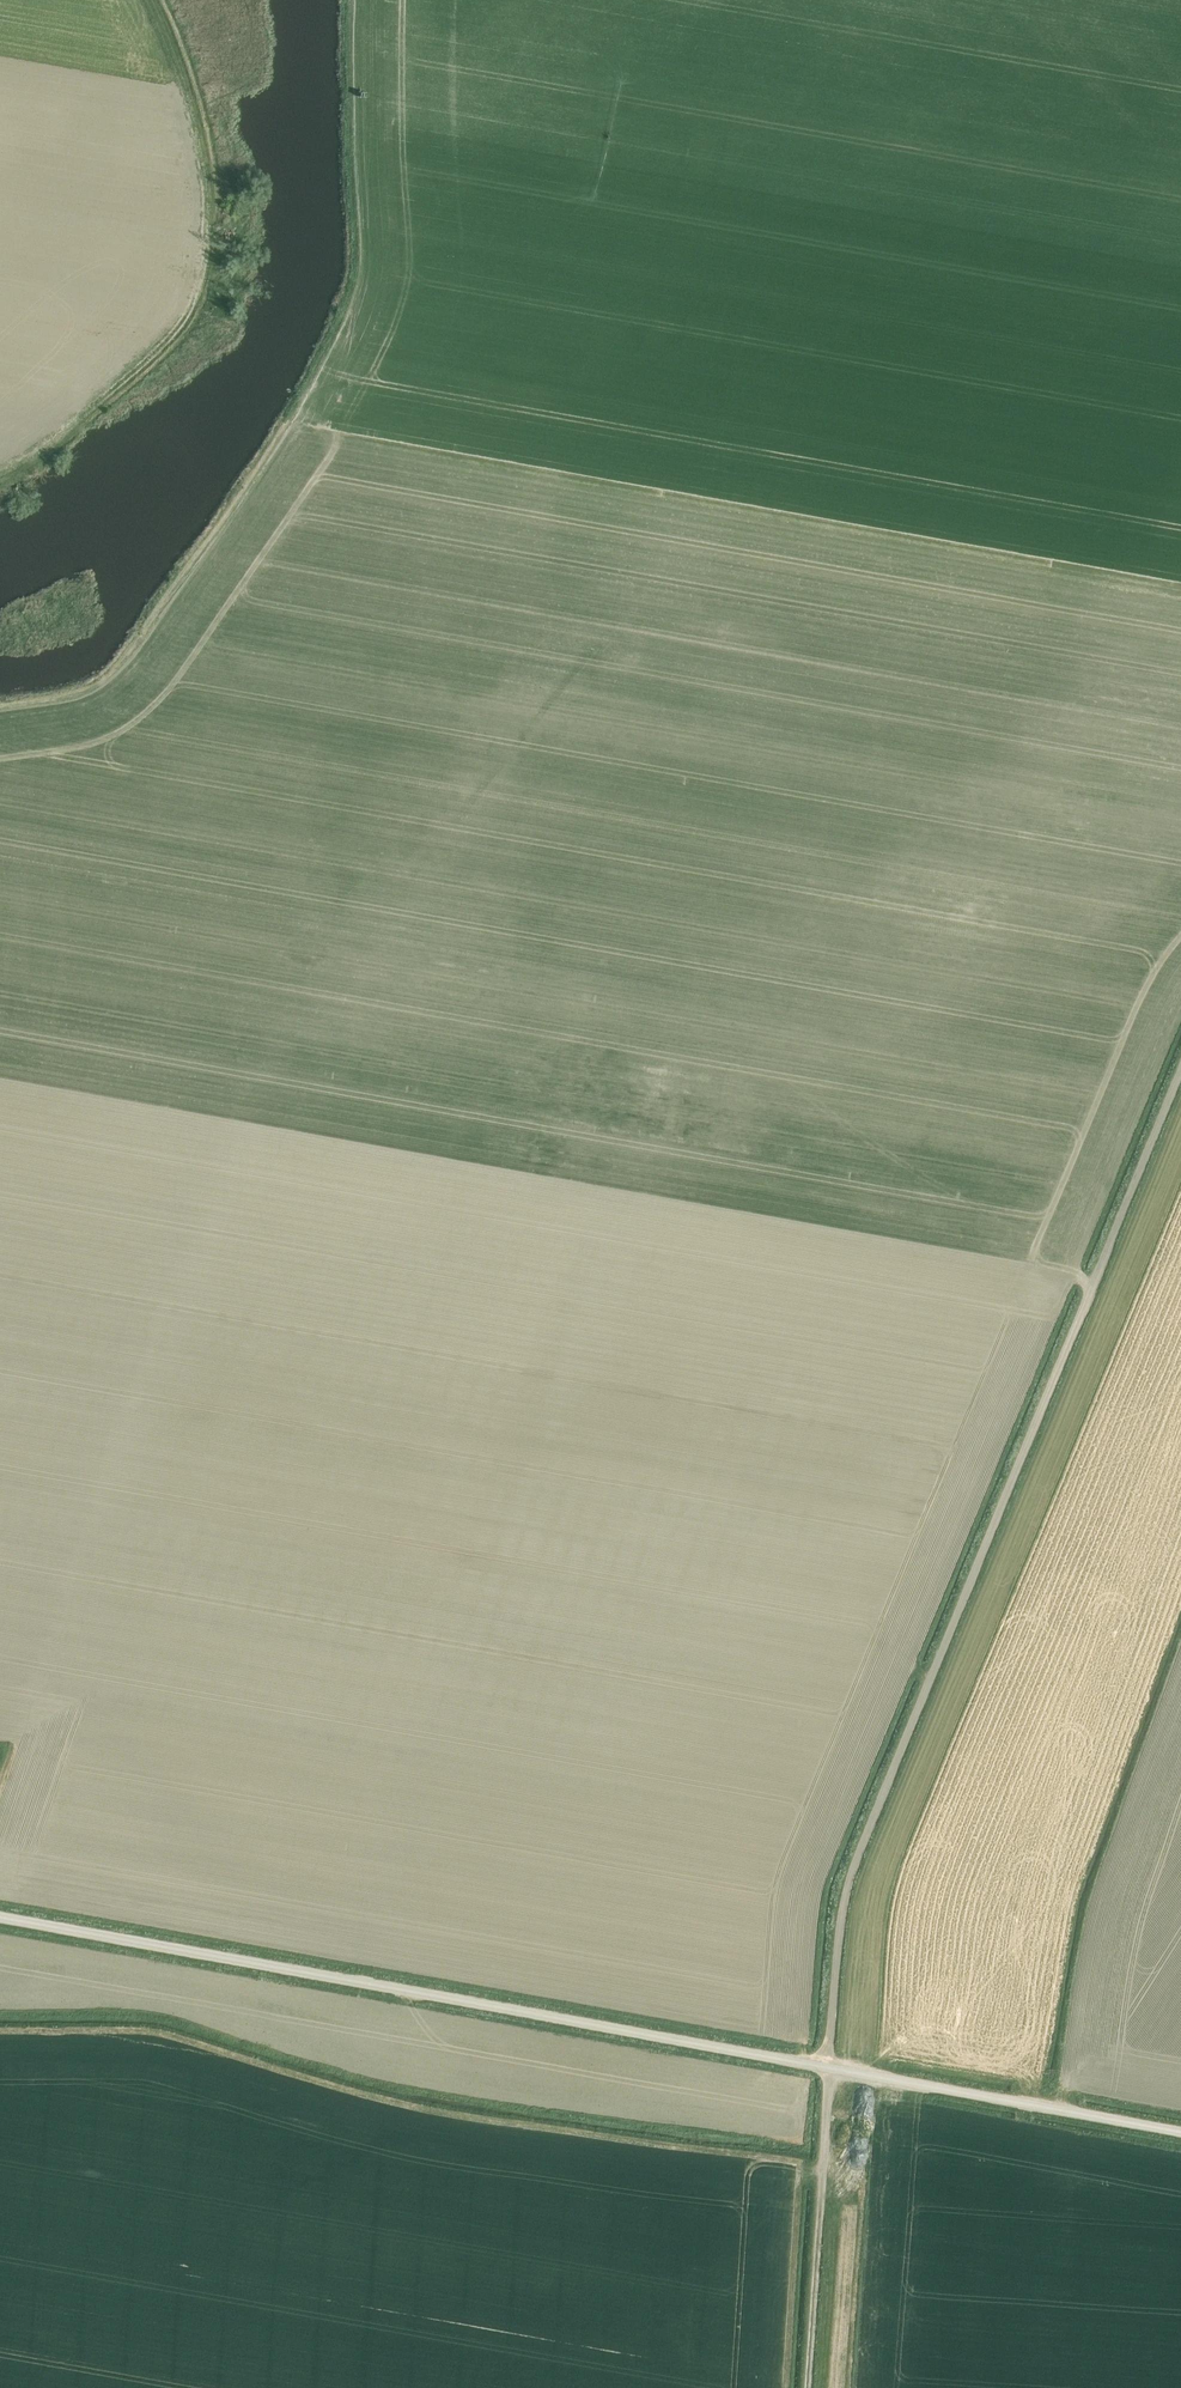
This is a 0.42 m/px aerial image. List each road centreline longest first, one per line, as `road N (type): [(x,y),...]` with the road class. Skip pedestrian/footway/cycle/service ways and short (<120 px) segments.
road 1 (track): [(808,2387),(846,1886),(1180,1065)]
road 2 (unclassified): [(1180,2132),(0,1916)]

